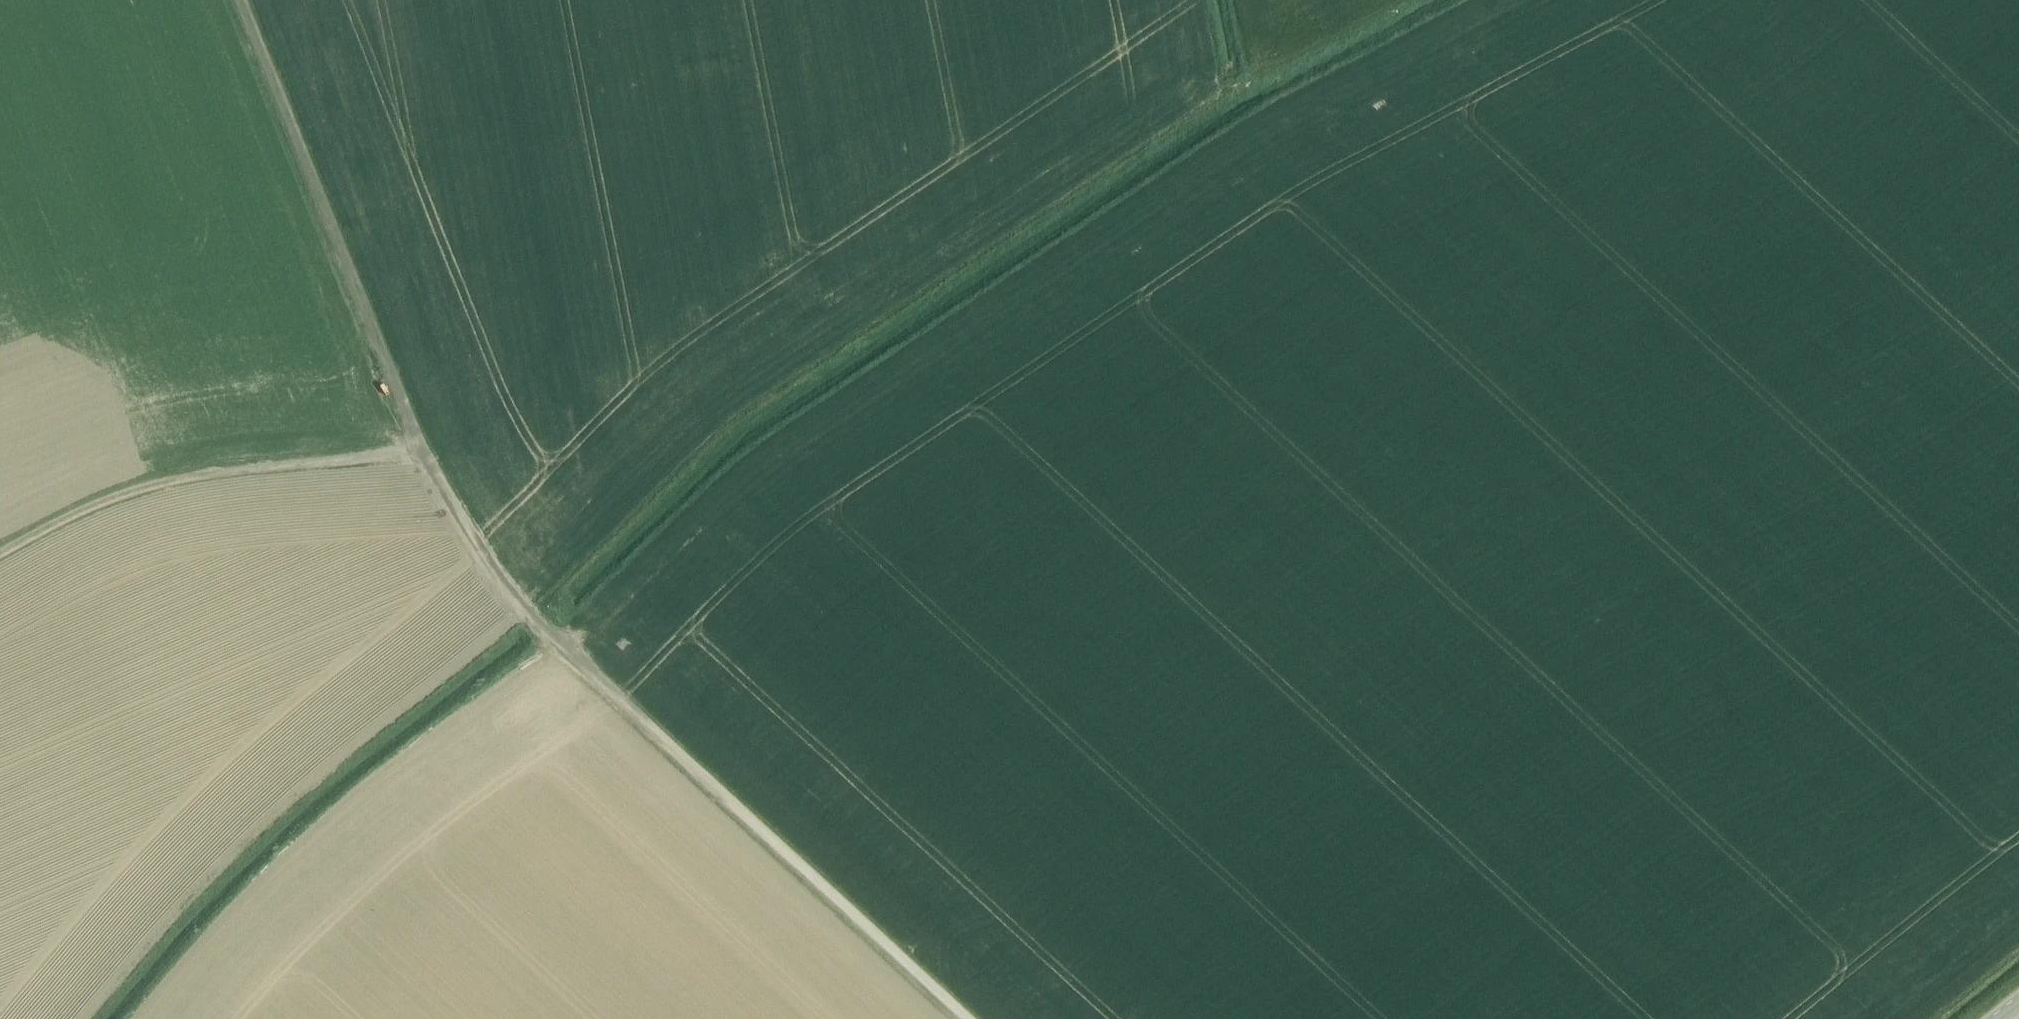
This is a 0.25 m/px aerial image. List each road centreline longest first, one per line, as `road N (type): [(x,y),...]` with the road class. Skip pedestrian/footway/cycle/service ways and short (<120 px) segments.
road 1 (unclassified): [(963,1018),(549,638)]
road 2 (track): [(0,555),(96,509),(173,485),(381,459)]
road 3 (track): [(549,638),(512,600),(420,455),(381,459)]

